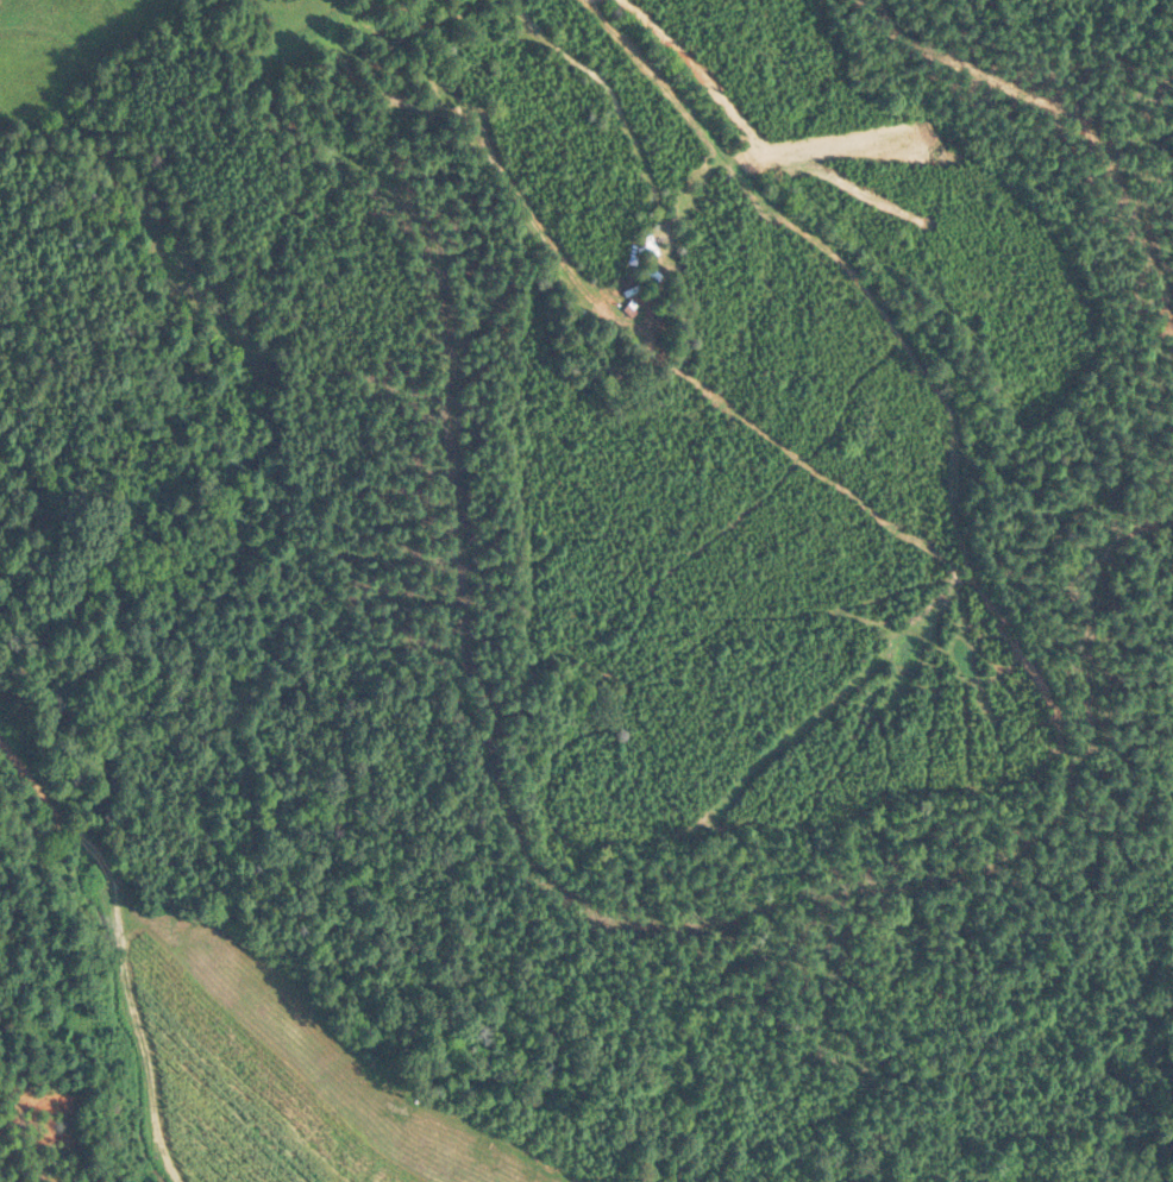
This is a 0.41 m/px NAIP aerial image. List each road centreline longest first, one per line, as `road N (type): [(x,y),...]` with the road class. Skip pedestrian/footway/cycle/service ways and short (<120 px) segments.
road 1 (residential): [(209,460),(190,298),(148,212),(0,60)]

